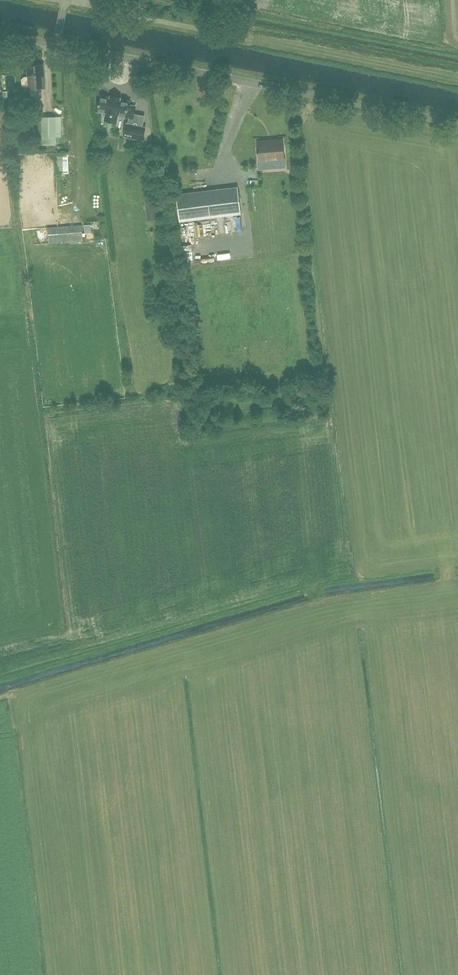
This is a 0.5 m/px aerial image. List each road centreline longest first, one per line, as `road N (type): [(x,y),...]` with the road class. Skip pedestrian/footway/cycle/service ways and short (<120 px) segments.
road 1 (unclassified): [(0,34),(457,123)]
road 2 (track): [(66,1),(239,35)]

